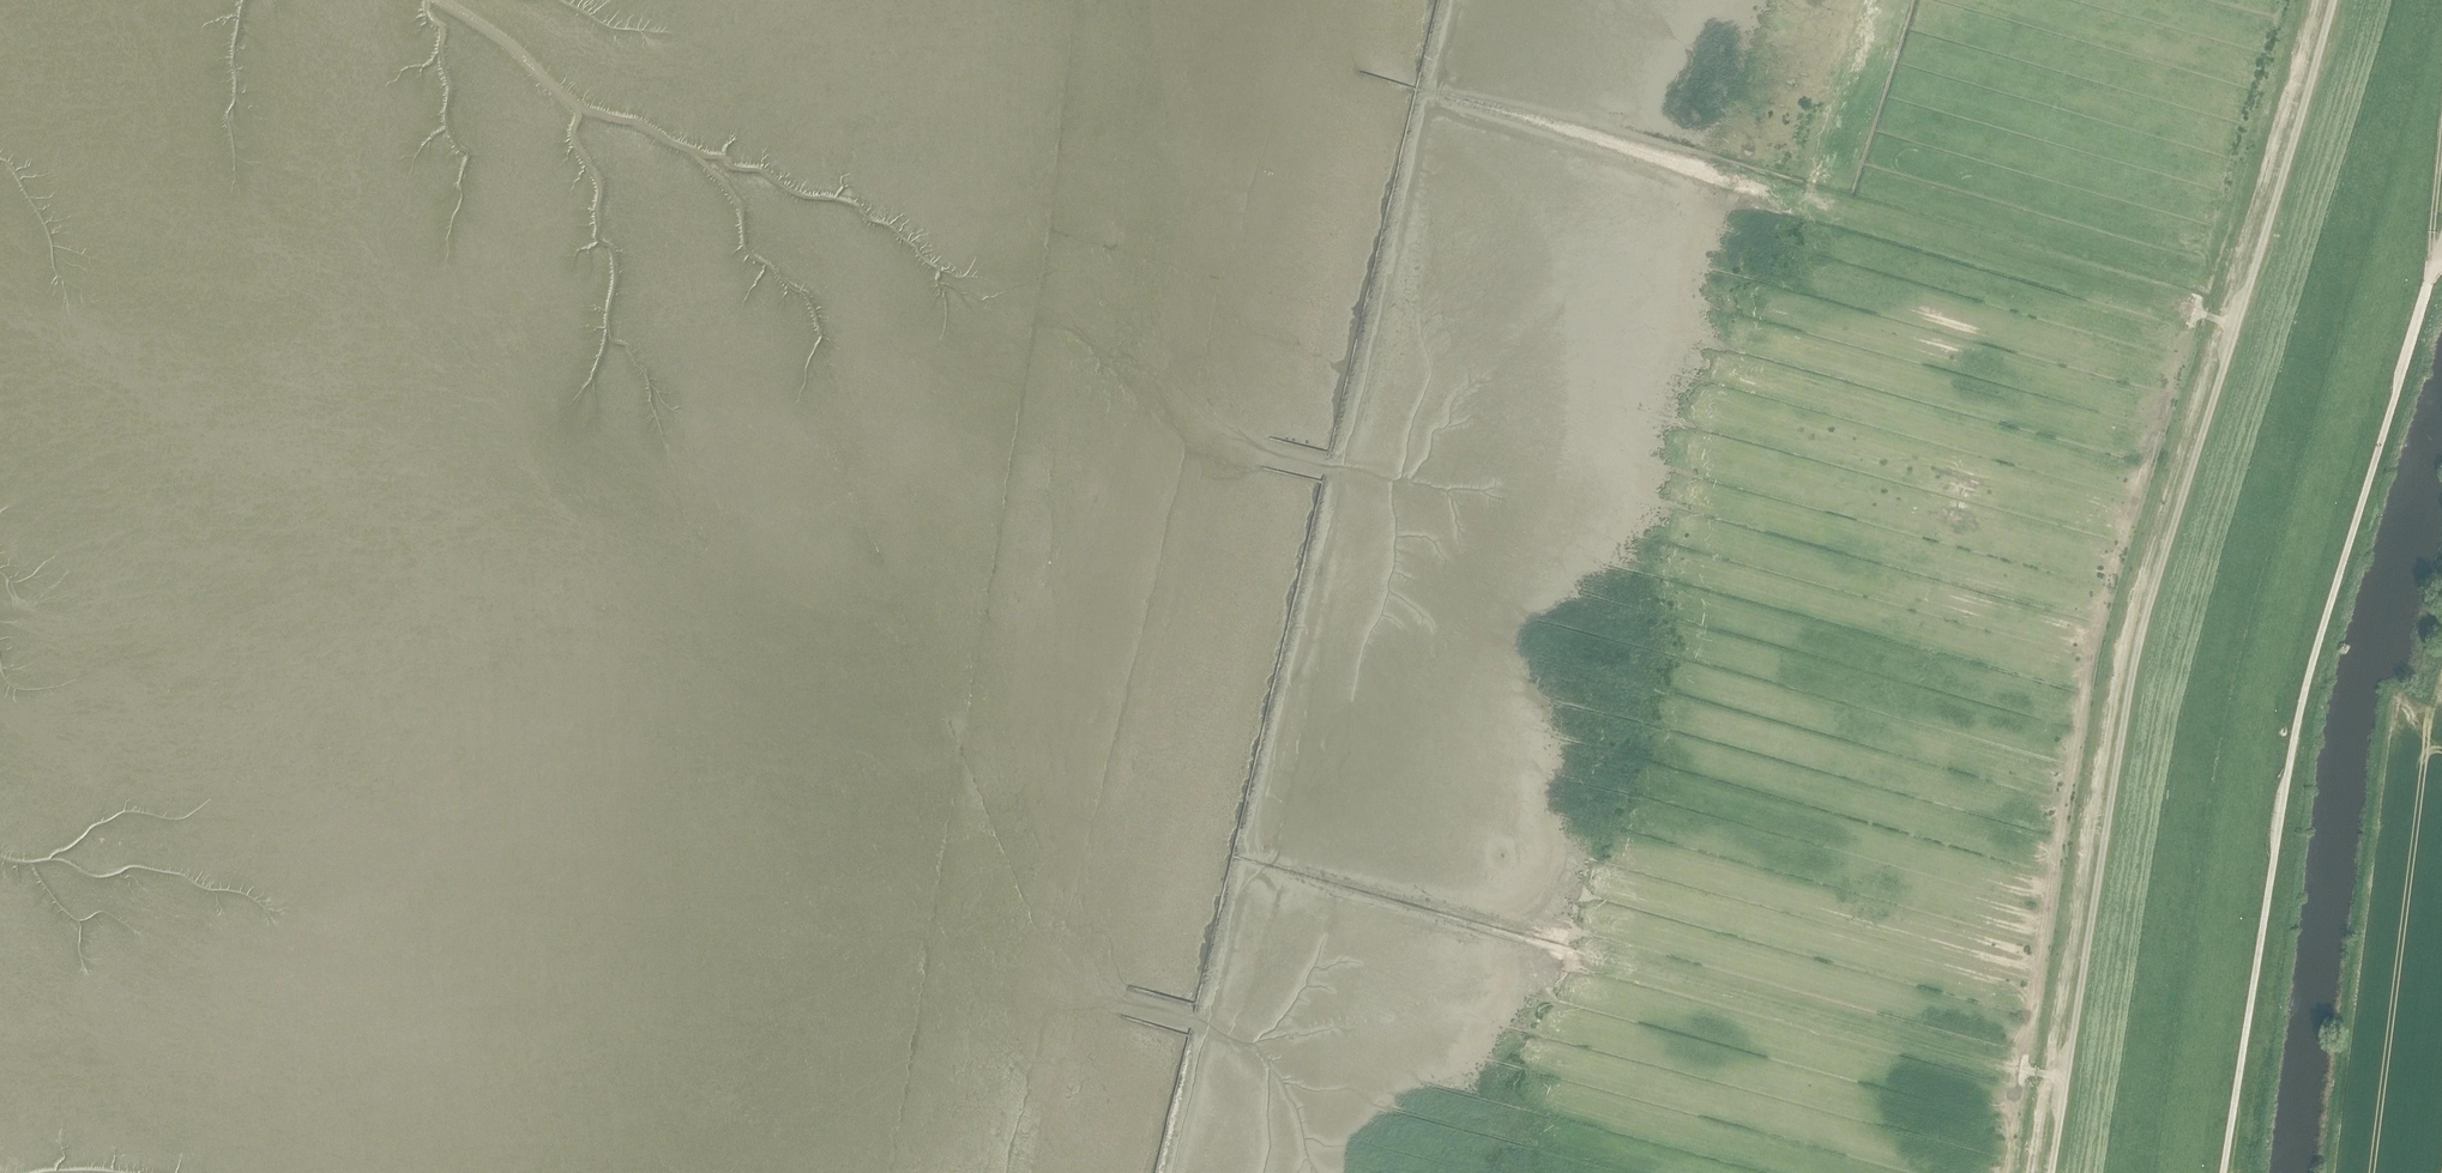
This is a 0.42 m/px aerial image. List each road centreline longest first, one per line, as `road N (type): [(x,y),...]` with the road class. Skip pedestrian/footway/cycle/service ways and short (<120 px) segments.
road 1 (track): [(2051,1172),(2146,615),(2334,0)]
road 2 (track): [(2441,242),(2303,699),(2223,1172)]

